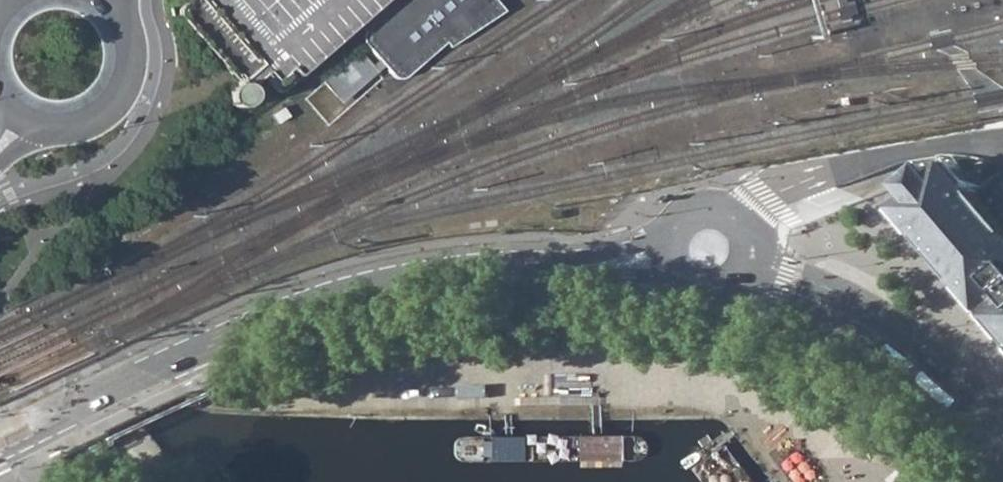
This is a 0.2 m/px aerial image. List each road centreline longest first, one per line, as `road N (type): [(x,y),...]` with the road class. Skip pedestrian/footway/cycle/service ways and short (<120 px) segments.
road 1 (residential): [(670,242),(335,297),(0,444)]
road 2 (residential): [(1002,429),(863,308),(749,256)]
road 3 (secondary): [(16,120),(47,132),(82,130),(124,102),(141,53),(121,0)]
road 4 (residential): [(749,256),(750,231),(724,204),(687,209),(670,242)]

